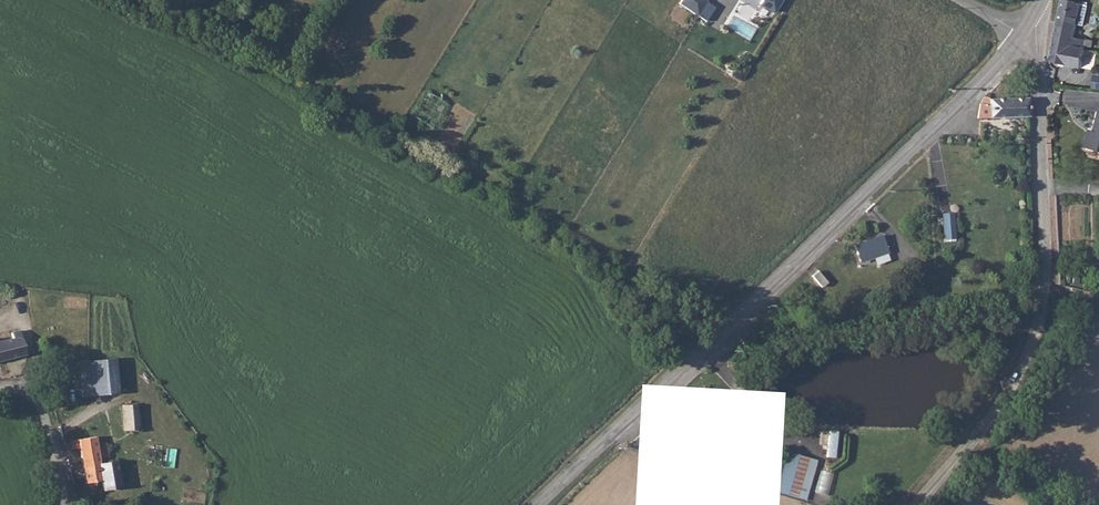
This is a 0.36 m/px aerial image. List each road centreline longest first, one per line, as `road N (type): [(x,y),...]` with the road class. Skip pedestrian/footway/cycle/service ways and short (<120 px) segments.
road 1 (tertiary): [(1018,35),(538,504)]
road 2 (unclassified): [(913,504),(998,396),(1041,314),(1038,57),(1018,35)]
road 3 (unclassified): [(0,391),(28,395),(42,415),(65,504)]

